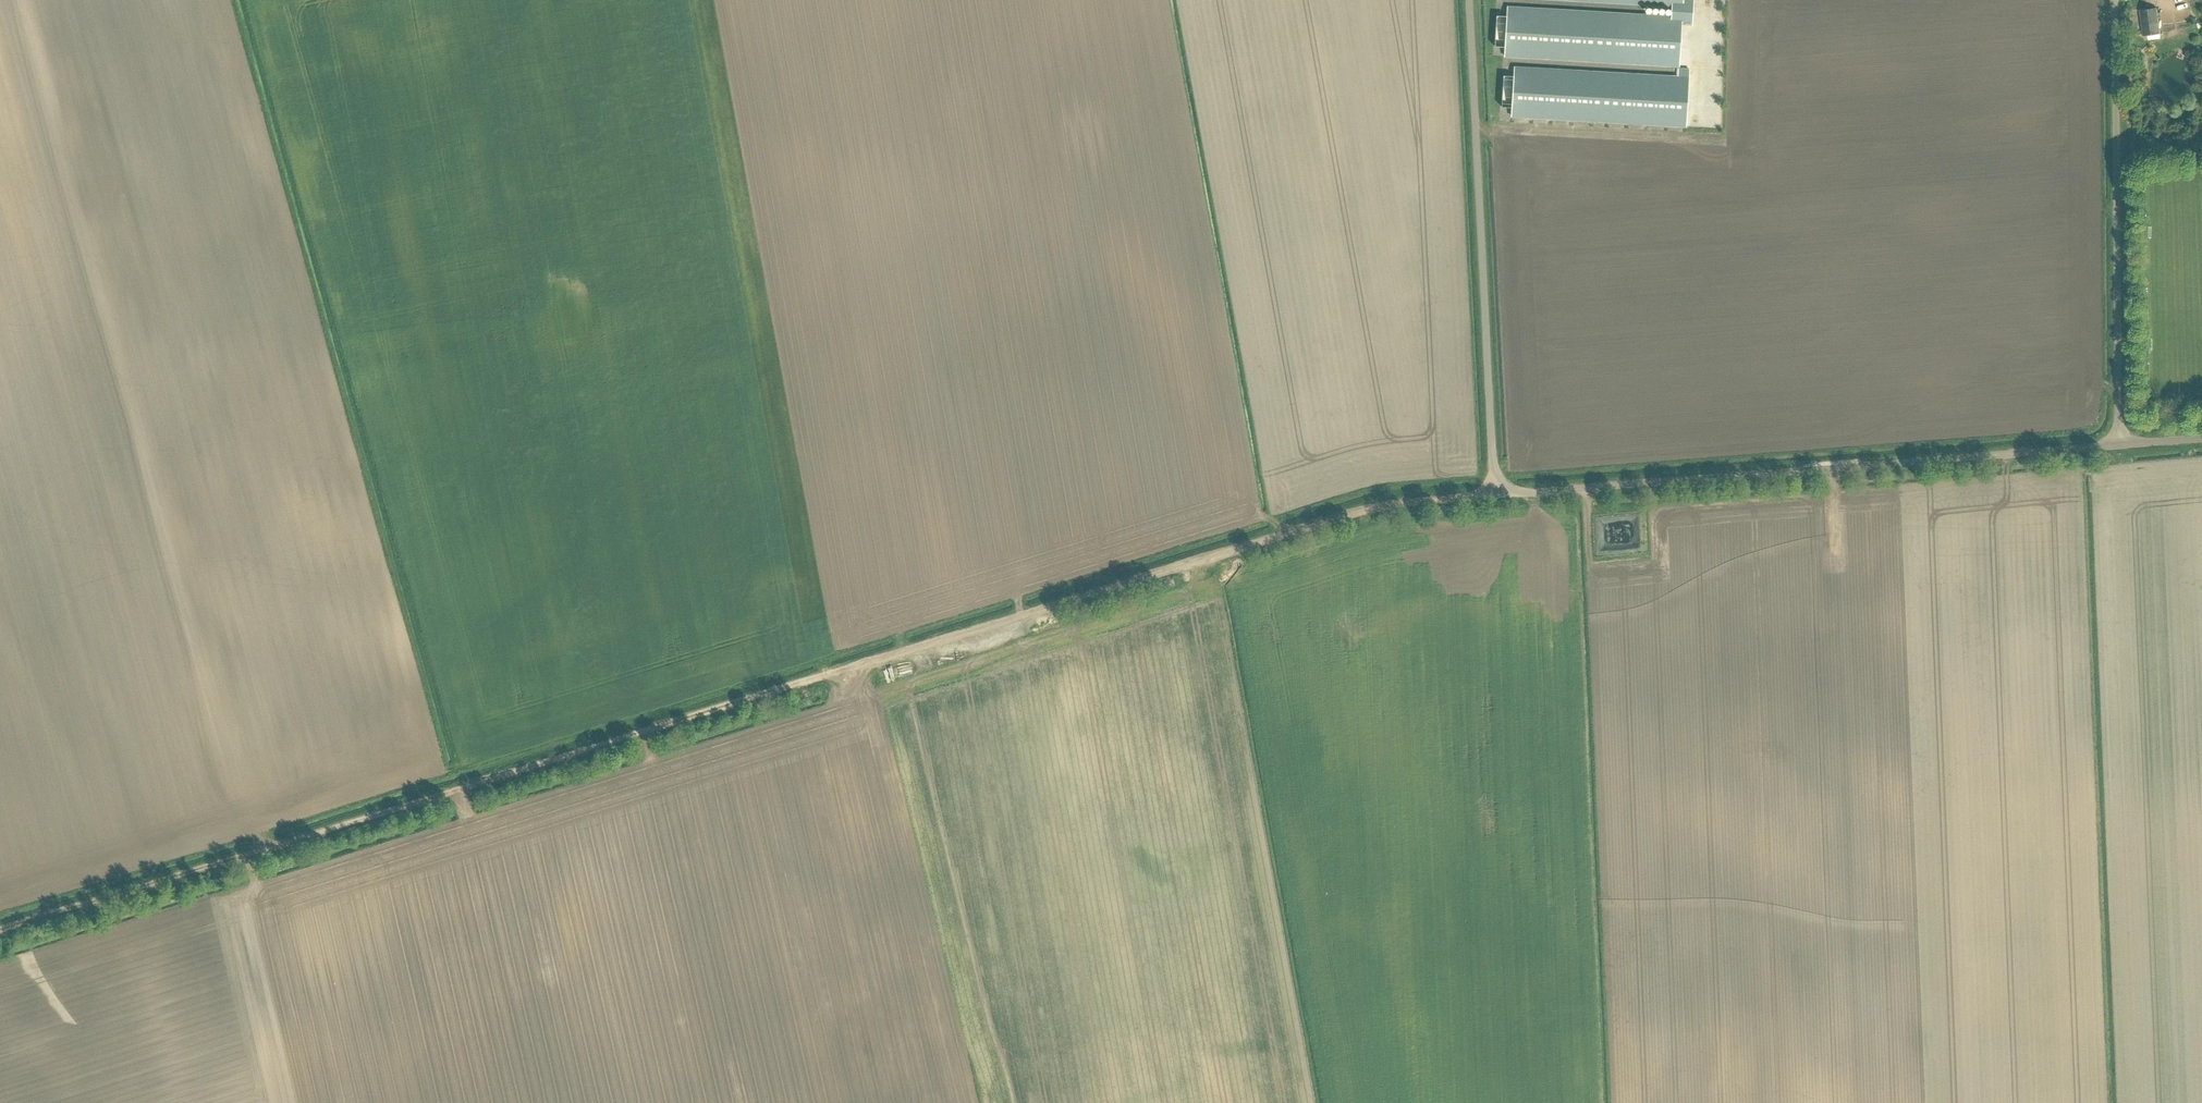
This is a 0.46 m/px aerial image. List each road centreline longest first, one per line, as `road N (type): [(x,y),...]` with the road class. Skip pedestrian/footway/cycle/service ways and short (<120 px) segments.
road 1 (unclassified): [(2119,444),(1507,488),(1493,468),(1469,0)]
road 2 (track): [(871,661),(0,931)]
road 3 (unclassified): [(2119,444),(2115,0)]

